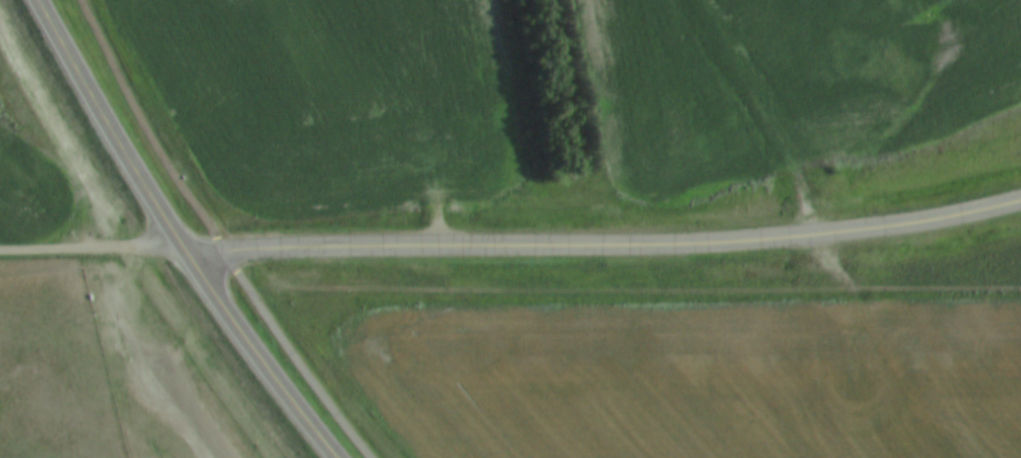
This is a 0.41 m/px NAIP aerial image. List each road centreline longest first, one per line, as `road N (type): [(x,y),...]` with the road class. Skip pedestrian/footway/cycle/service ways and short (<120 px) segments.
road 1 (residential): [(185,254),(736,242),(1020,201)]
road 2 (secondary): [(336,457),(235,331),(31,0)]
road 3 (track): [(811,235),(798,162),(698,0)]

